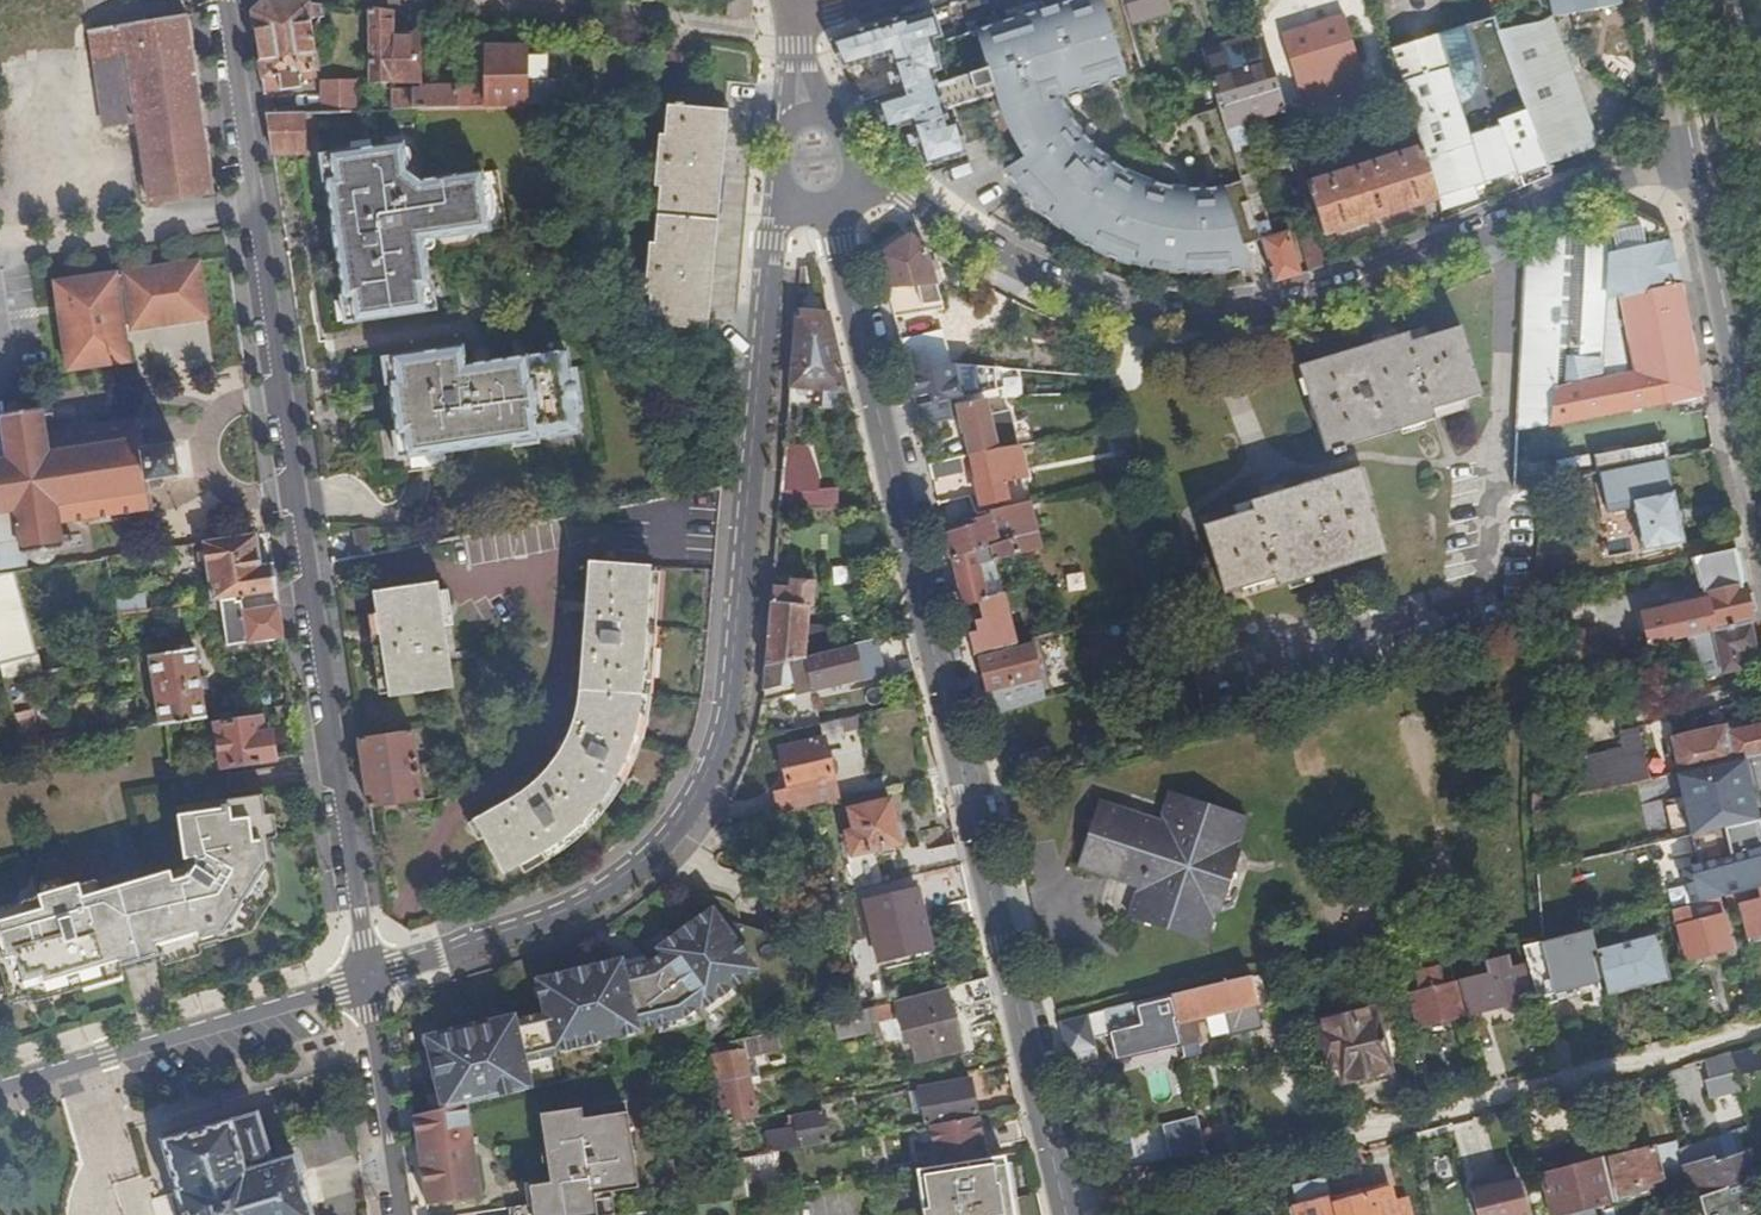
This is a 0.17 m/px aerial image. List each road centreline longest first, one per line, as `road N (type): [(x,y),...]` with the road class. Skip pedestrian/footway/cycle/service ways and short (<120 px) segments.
road 1 (residential): [(1062,1204),(831,197)]
road 2 (residential): [(366,979),(577,906),(653,853),(709,787),(736,677),(775,243),(796,187)]
road 3 (residential): [(366,979),(236,0)]
road 4 (residential): [(1682,156),(1303,321),(1194,350),(1070,312),(855,178)]
road 5 (residential): [(1062,1204),(1760,1033)]
road 6 (residential): [(0,1090),(366,979)]
road 7 (residential): [(1682,156),(1760,528)]
road 8 (residential): [(366,979),(405,1214)]
road 9 (residential): [(1657,0),(1682,156)]

